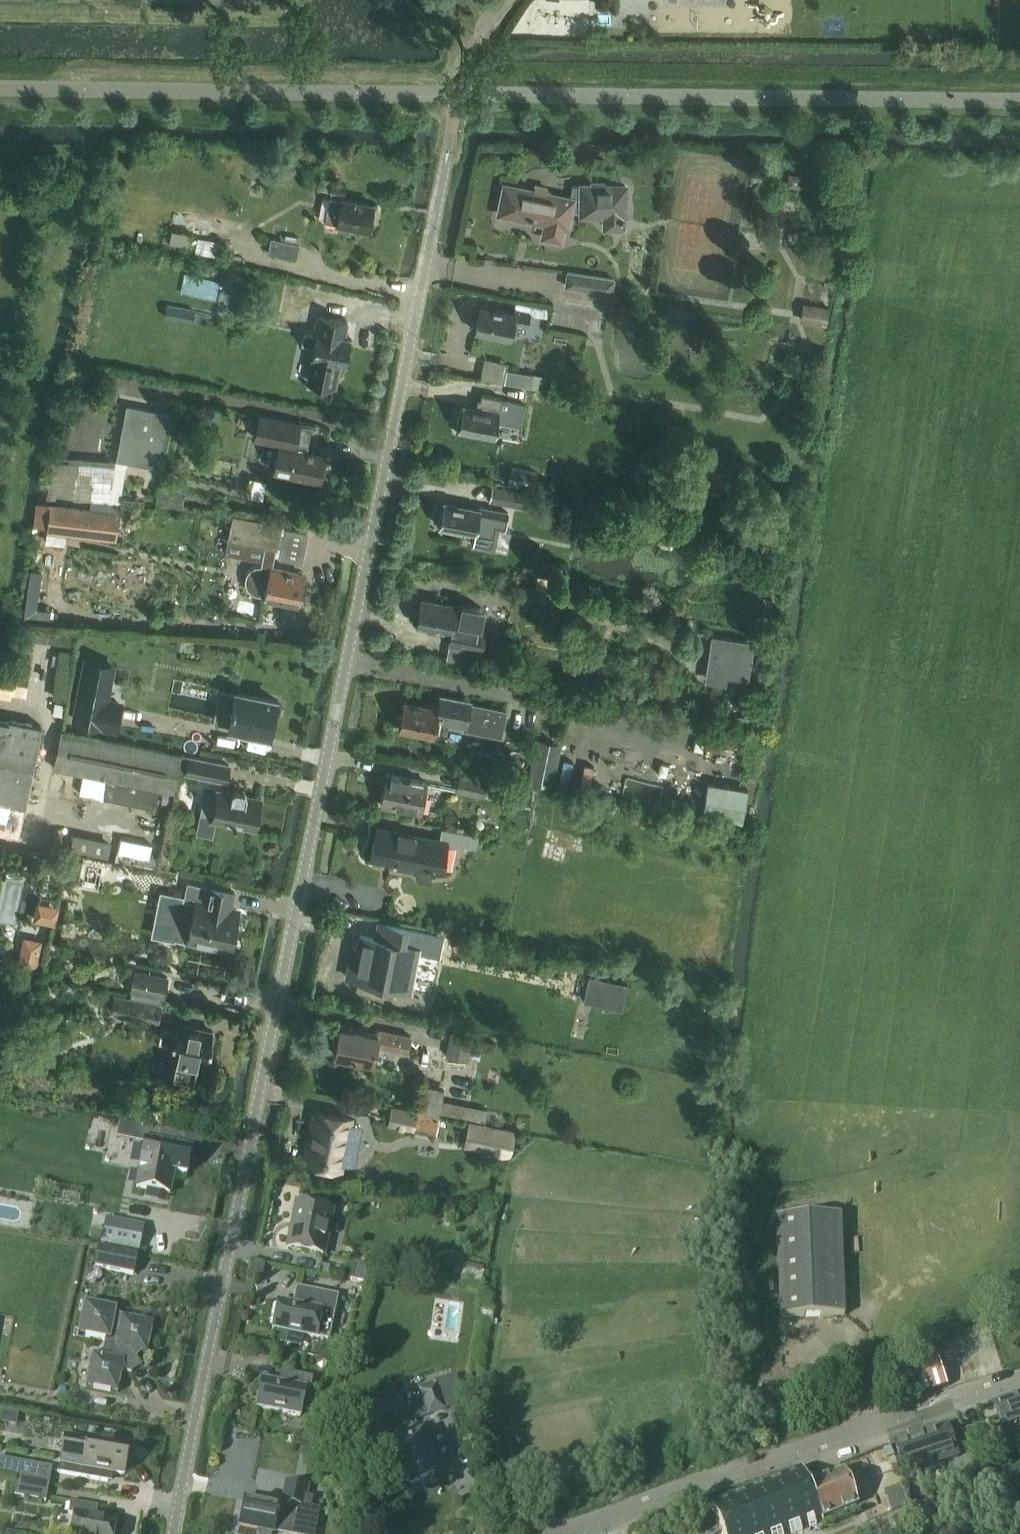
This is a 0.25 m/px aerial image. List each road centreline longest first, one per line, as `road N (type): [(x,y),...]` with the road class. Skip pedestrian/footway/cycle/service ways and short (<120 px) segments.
road 1 (unclassified): [(448,162),(174,1533)]
road 2 (unclassified): [(570,1533),(1019,1382)]

